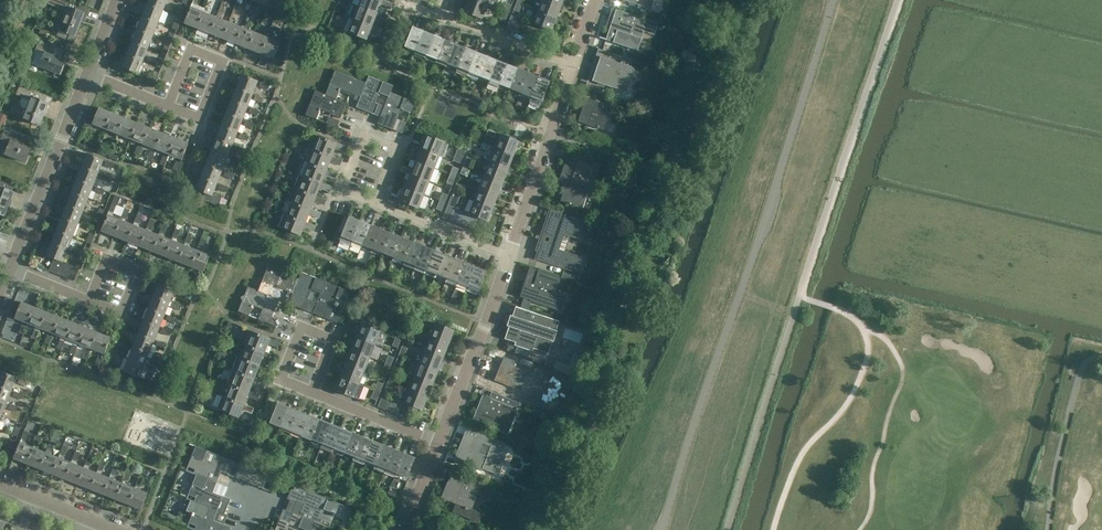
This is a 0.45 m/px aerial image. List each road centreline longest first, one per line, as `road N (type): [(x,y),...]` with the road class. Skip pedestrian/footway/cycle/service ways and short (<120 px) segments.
road 1 (residential): [(89,76),(14,271)]
road 2 (residential): [(508,258),(574,66)]
road 3 (residential): [(437,444),(508,258)]
road 4 (residential): [(574,66),(436,16)]
road 5 (residential): [(508,258),(376,205)]
road 6 (residential): [(437,444),(314,393)]
road 7 (residential): [(376,205),(341,193),(363,141),(396,154)]
road 8 (residential): [(169,108),(202,120),(221,67),(190,55)]
road 9 (residential): [(314,393),(283,381),(304,329),(335,342)]

